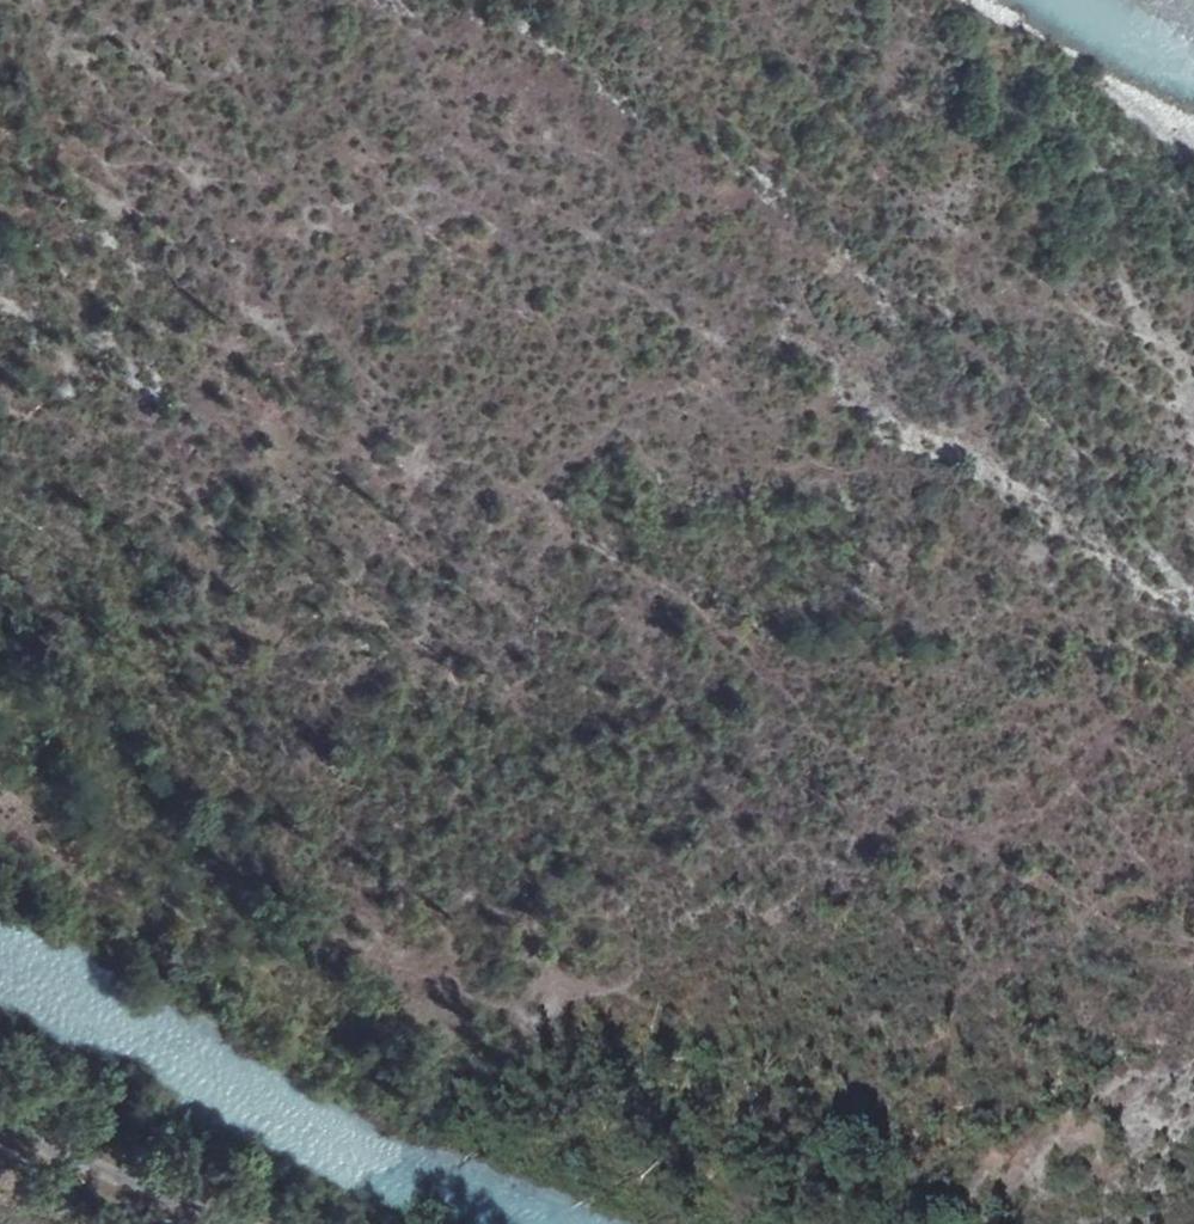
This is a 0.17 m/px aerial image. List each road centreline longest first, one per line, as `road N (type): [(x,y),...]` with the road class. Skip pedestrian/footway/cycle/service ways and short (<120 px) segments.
road 1 (track): [(0,1130),(225,1223)]

